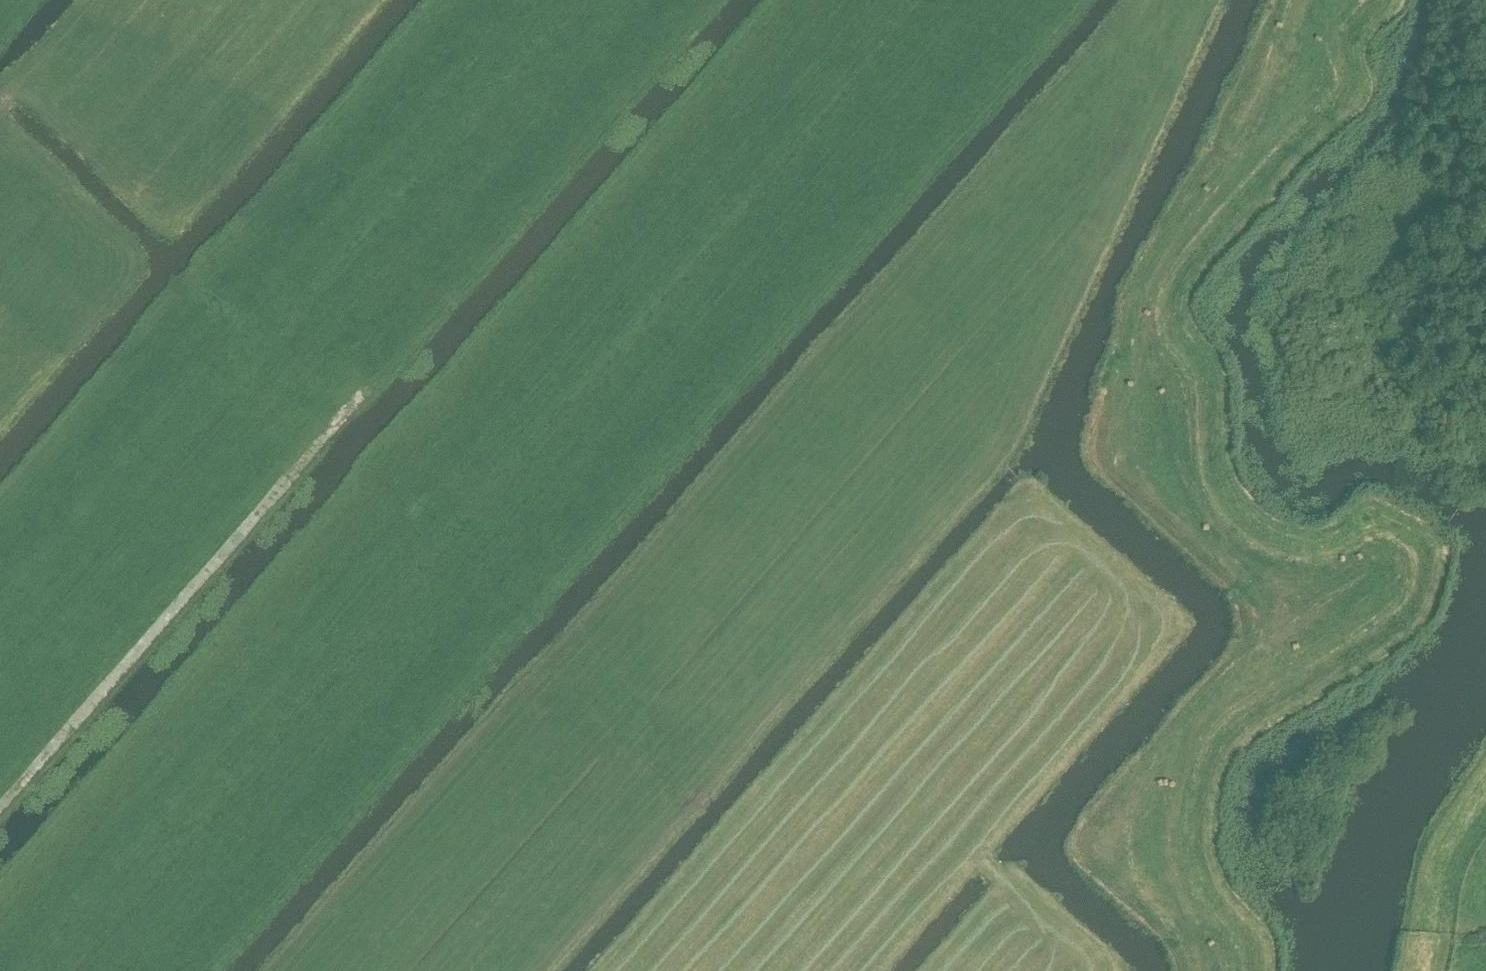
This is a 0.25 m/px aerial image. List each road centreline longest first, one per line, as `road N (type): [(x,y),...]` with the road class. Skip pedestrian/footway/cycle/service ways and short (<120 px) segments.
road 1 (track): [(370,385),(0,809)]

